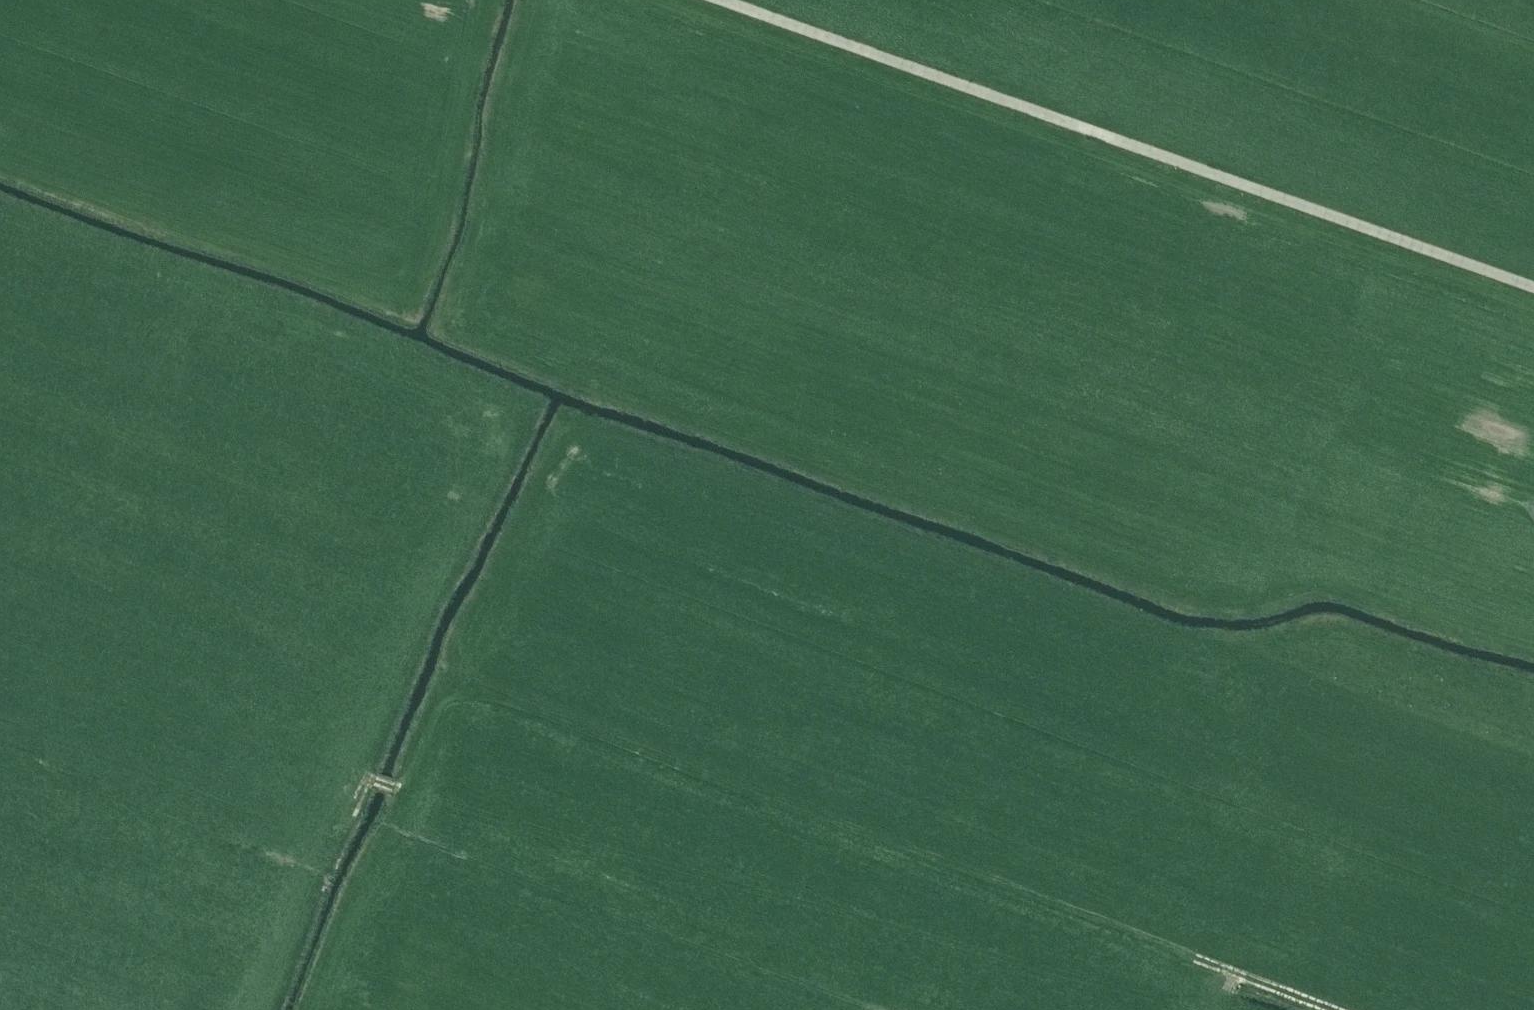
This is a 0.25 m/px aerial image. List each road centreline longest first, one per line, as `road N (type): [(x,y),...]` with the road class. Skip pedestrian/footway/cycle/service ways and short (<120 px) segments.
road 1 (track): [(1533,288),(719,0)]
road 2 (track): [(1325,1009),(1199,962)]

